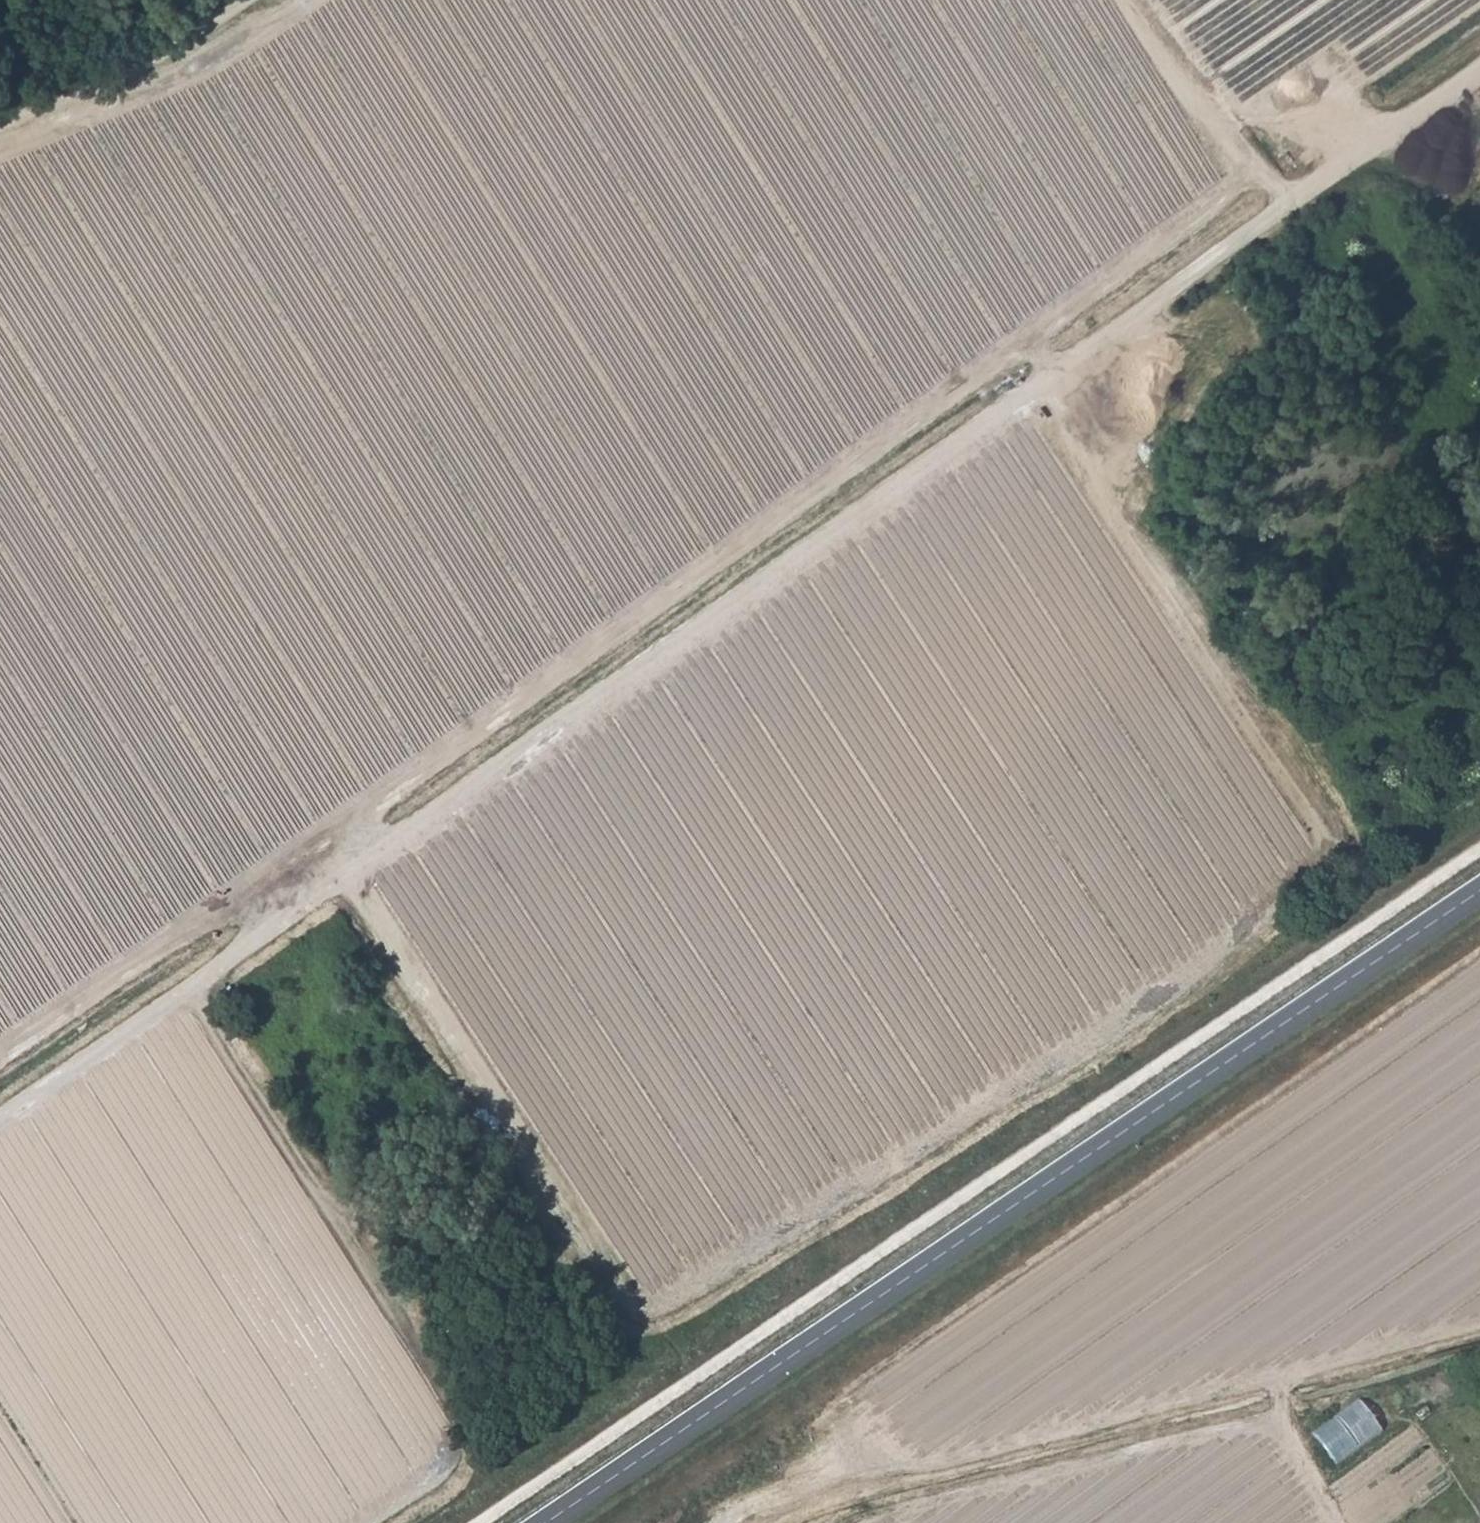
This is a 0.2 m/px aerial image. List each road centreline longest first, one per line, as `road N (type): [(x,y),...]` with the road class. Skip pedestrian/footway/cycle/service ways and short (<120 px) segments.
road 1 (track): [(0,1118),(340,890),(1479,96)]
road 2 (secondary): [(1479,888),(541,1522)]
road 3 (track): [(0,121),(135,65),(243,0)]

